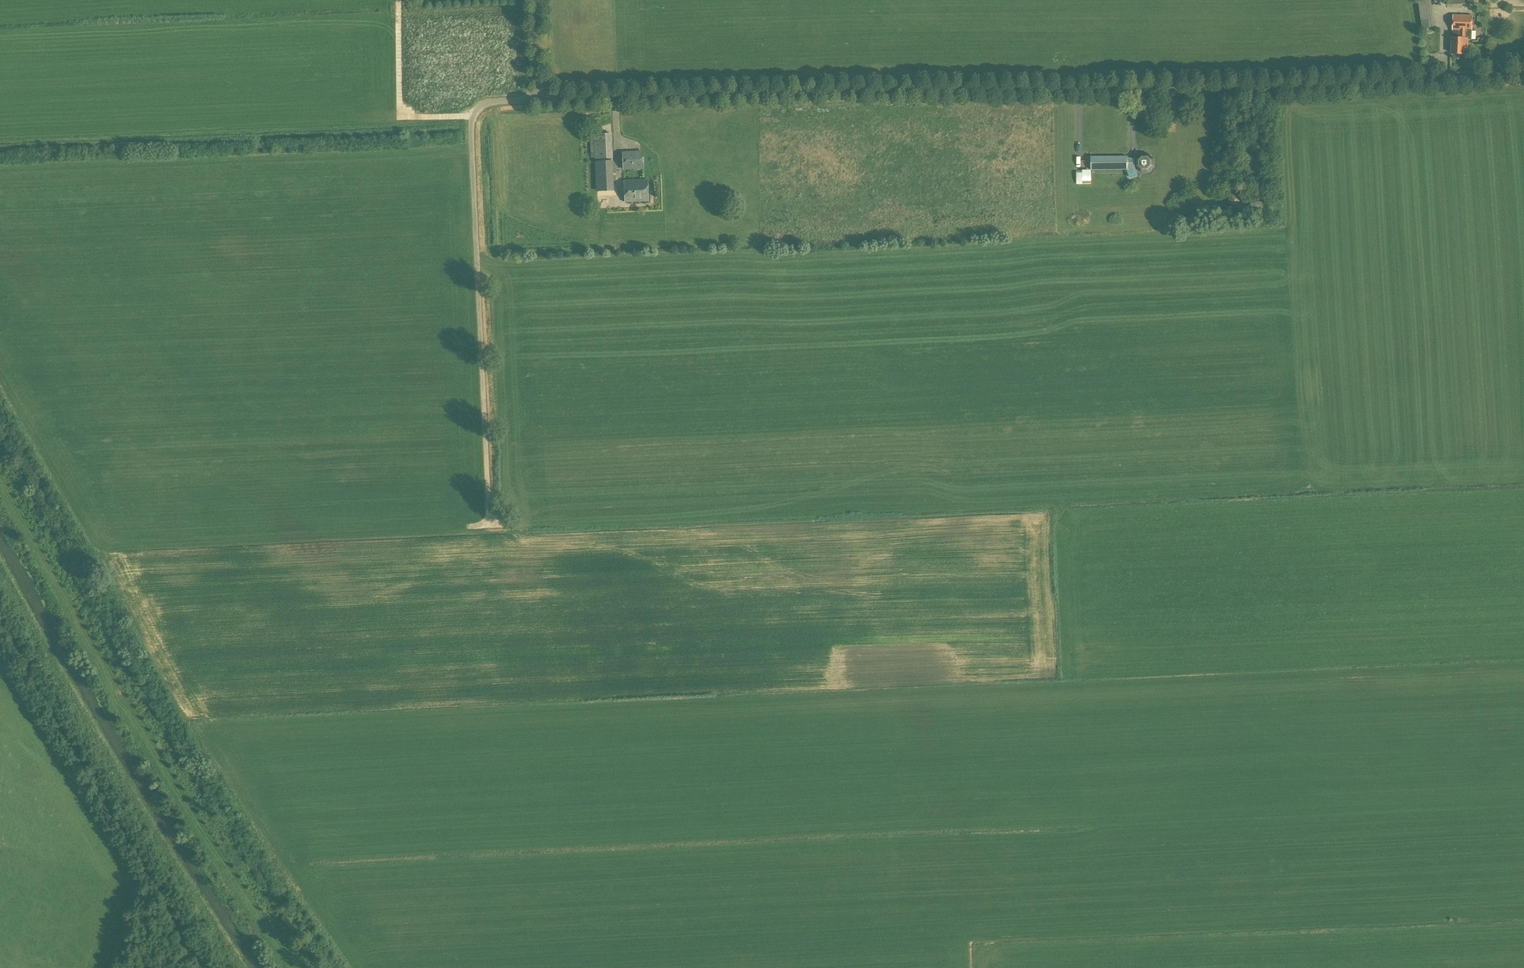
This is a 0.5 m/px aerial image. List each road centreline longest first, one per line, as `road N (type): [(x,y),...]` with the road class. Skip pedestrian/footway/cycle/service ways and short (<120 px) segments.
road 1 (unclassified): [(540,99),(874,84),(1415,77),(1523,64)]
road 2 (unclassified): [(488,524),(471,123),(488,102),(540,99)]

